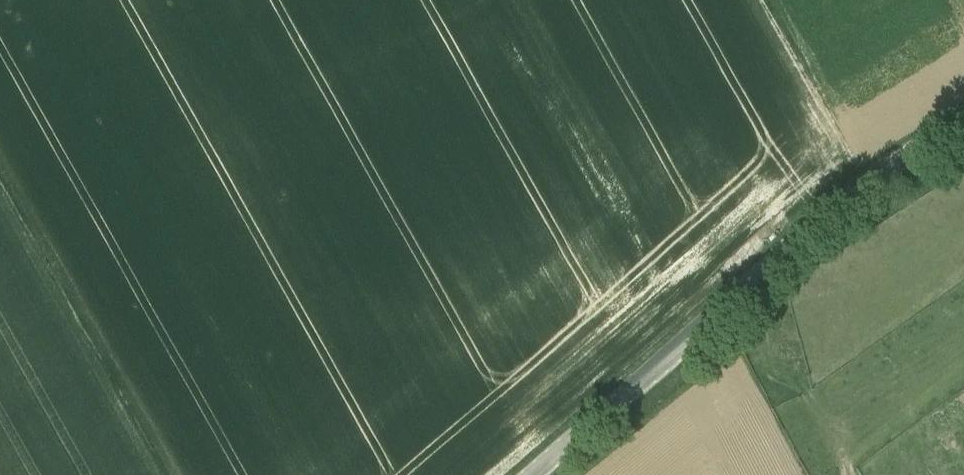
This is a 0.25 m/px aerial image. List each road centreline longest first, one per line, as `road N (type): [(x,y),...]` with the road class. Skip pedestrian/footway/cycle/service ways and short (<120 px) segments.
road 1 (unclassified): [(533,474),(846,196),(963,120)]

